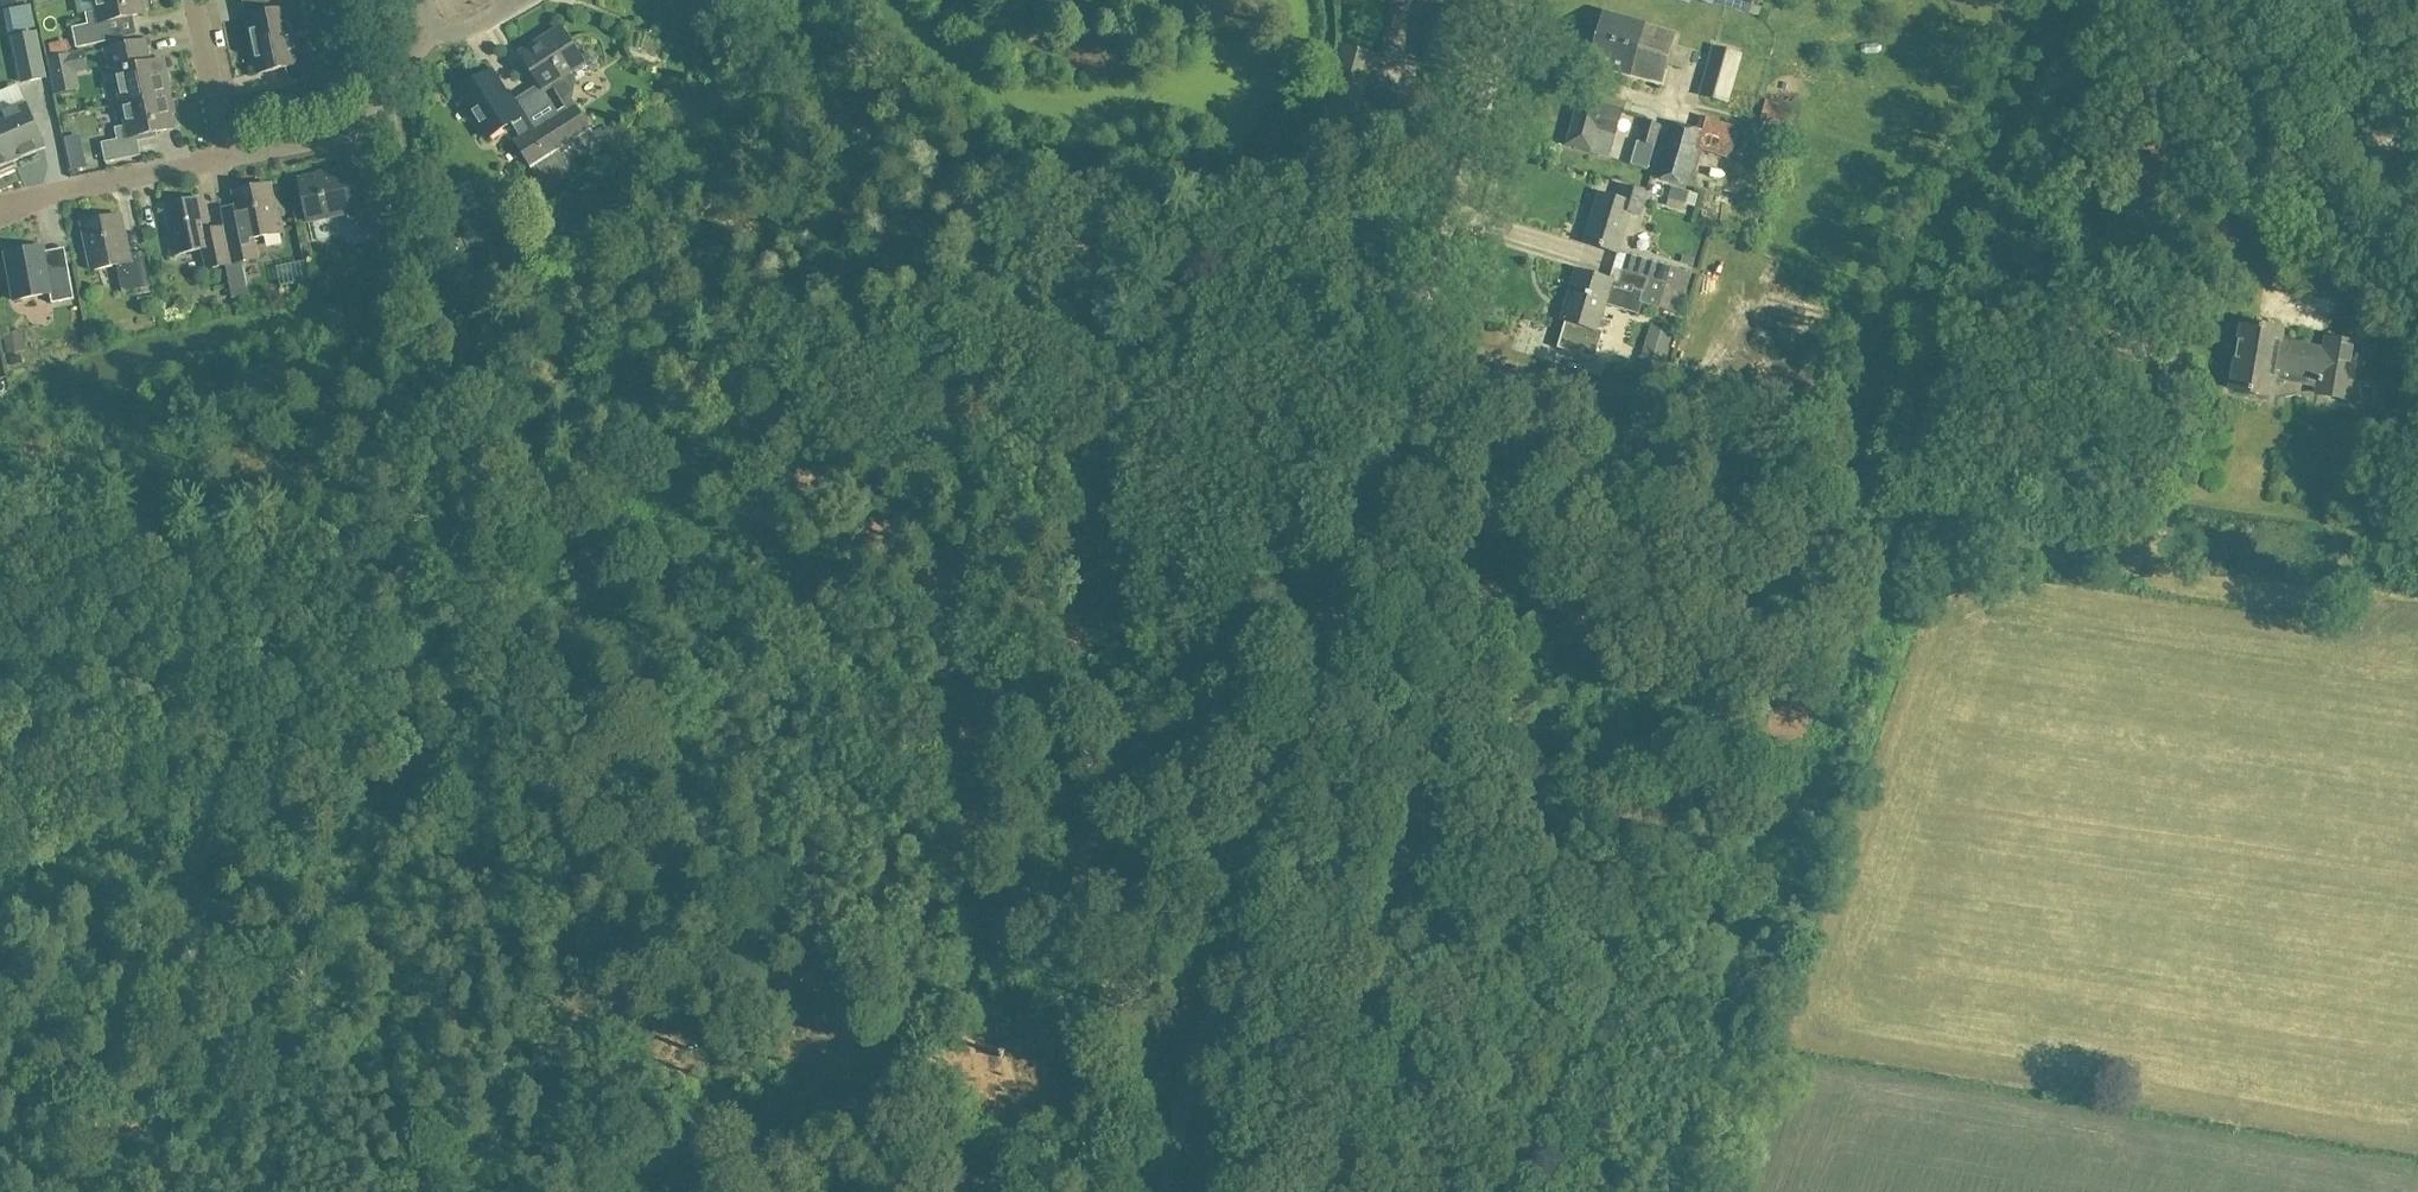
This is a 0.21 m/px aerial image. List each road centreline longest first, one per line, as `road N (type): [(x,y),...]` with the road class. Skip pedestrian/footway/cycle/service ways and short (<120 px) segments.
road 1 (track): [(593,1191),(592,1088),(389,83)]
road 2 (track): [(1156,1191),(1396,403)]
road 3 (residential): [(1414,339),(1516,0)]
road 4 (unclassified): [(2417,223),(2238,0)]
road 5 (residential): [(225,157),(340,130),(433,22)]
road 6 (residential): [(0,208),(225,157)]
road 7 (residential): [(225,157),(193,0)]

